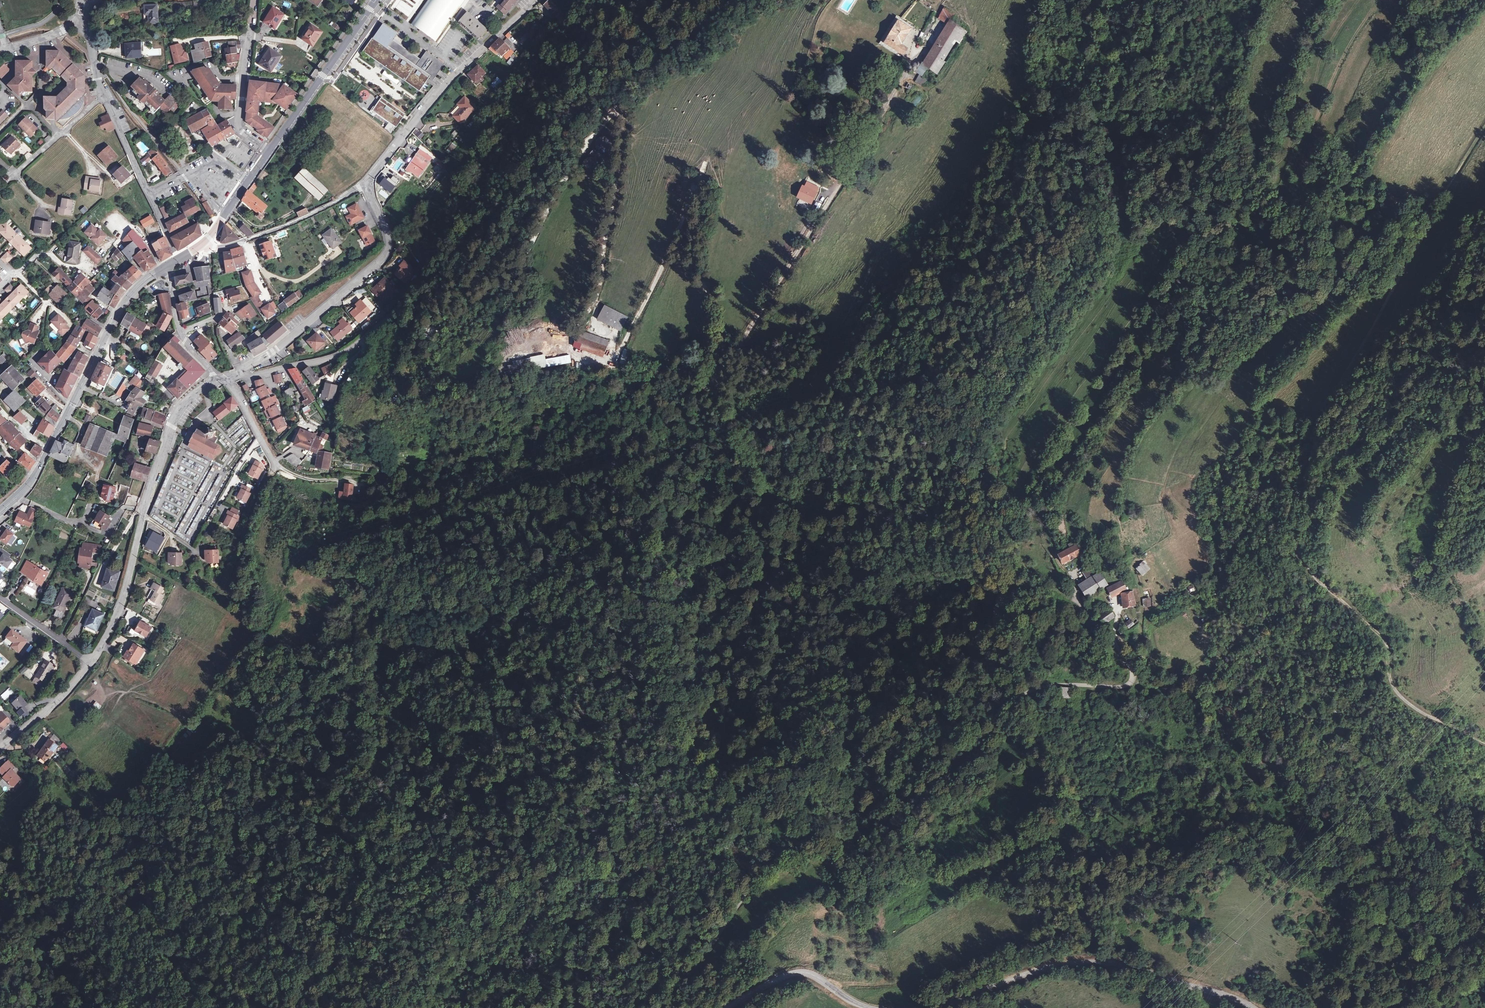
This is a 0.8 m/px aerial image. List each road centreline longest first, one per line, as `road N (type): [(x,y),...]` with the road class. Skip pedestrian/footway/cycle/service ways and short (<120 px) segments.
road 1 (track): [(688,201),(621,350),(608,361),(576,356),(570,344),(599,285),(618,164),(625,115),(616,112),(591,136),(508,275),(457,321),(427,333),(488,224),(570,122),(692,46),(737,0)]
road 2 (track): [(1484,129),(1324,418),(1299,532),(1311,571),(1382,638),(1398,694),(1484,744)]
road 3 (unclassified): [(661,1007),(779,855),(827,838),(863,854),(920,785),(979,763),(1002,703),(1020,691),(1127,685),(1132,672),(1114,640)]
road 4 (track): [(1035,0),(1034,96),(994,162),(979,261),(925,389),(930,416),(960,445),(1000,509),(1011,552)]
road 5 (track): [(943,771),(900,786),(852,828),(805,795),(770,802),(659,853),(507,1007)]
road 6 (track): [(941,0),(924,46),(736,348)]
road 7 (tertiary): [(938,1007),(1044,968),(1092,961),(1253,1007)]
road 8 (track): [(276,466),(246,537),(261,618),(252,641),(168,752)]
road 9 (residential): [(234,375),(338,356),(488,224)]
road 10 (residential): [(234,375),(283,345),(389,252),(364,181)]
road 11 (residential): [(364,181),(450,78),(535,0)]
road 12 (secondary): [(270,150),(376,0)]
road 13 (track): [(1162,665),(1142,644),(1131,558),(1159,537),(1162,511)]
road 14 (residential): [(364,181),(282,228),(219,248),(205,241)]
road 15 (secondary): [(72,405),(124,304),(164,267)]
road 16 (residential): [(270,150),(244,133),(240,120),(255,0)]
road 17 (residential): [(143,516),(176,416),(220,378)]
road 18 (tertiary): [(723,1007),(799,972),(869,1007)]
road 19 (unclassified): [(91,663),(118,610),(143,516)]
road 20 (residential): [(220,378),(273,465),(319,480)]
road 21 (secondary): [(0,511),(41,467),(72,405)]
road 22 (residential): [(164,267),(188,346),(220,378)]
road 23 (unclassified): [(91,663),(0,749)]

